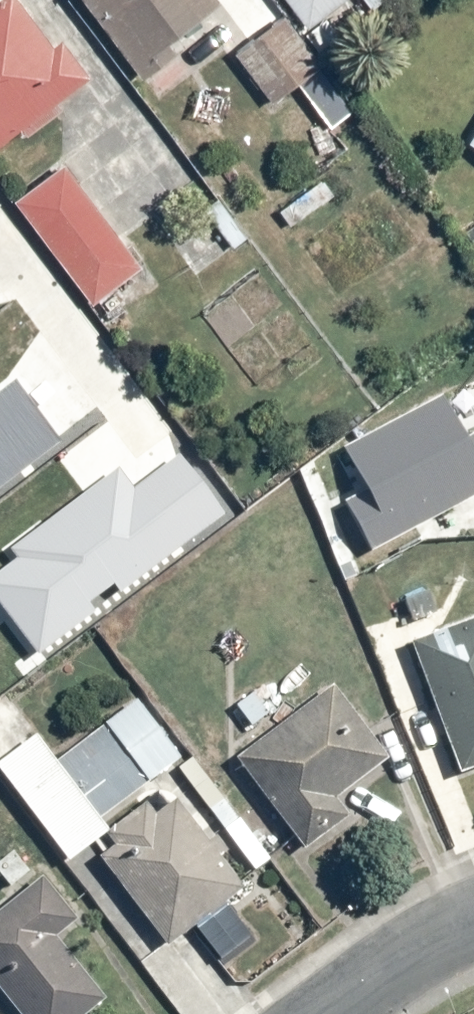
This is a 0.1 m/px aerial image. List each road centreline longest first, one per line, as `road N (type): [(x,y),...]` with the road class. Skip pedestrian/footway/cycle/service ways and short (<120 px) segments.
road 1 (residential): [(316,1013),(473,918)]

